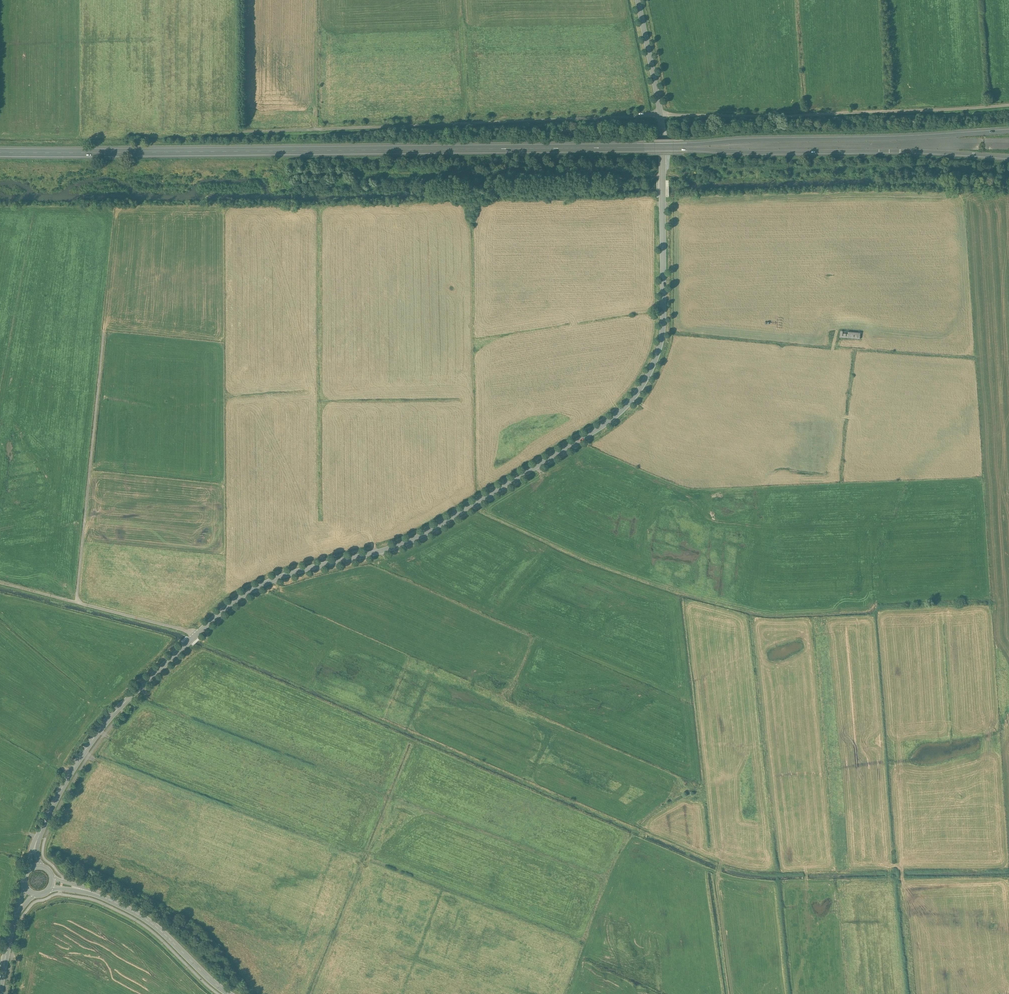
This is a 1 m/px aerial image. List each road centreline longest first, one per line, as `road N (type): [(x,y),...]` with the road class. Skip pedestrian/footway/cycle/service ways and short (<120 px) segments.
road 1 (tertiary): [(638,0),(658,100),(664,179),(663,338),(643,387),(597,431),(420,537),(290,574),(229,606),(97,734),(42,826),(35,866)]
road 2 (primary): [(687,147),(0,152)]
road 3 (track): [(660,115),(1008,105)]
road 4 (primary): [(1008,131),(687,147)]
road 5 (primary): [(687,147),(1008,157)]
road 6 (track): [(104,330),(79,602)]
road 7 (secondary): [(52,883),(139,914),(229,993)]
road 8 (track): [(79,602),(197,635)]

